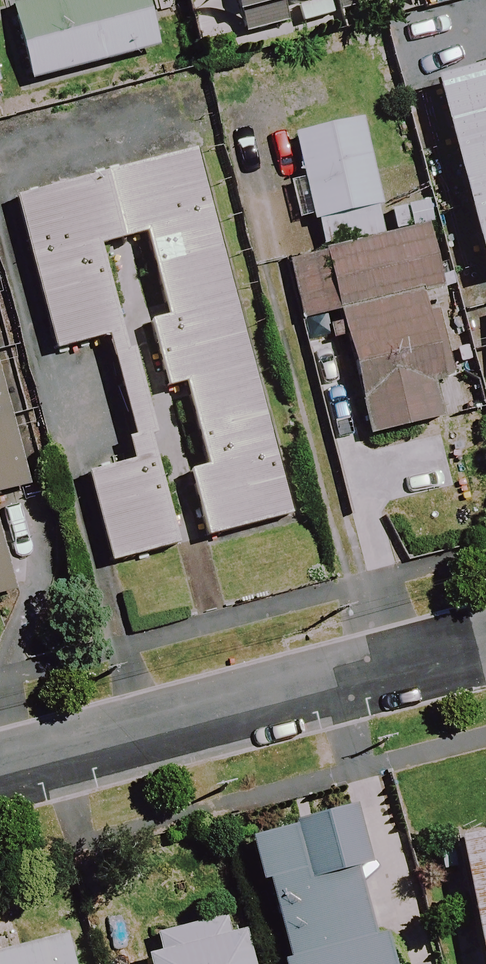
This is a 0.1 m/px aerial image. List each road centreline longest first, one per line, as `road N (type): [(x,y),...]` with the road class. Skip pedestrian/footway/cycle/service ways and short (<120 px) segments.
road 1 (residential): [(485,645),(0,774)]

